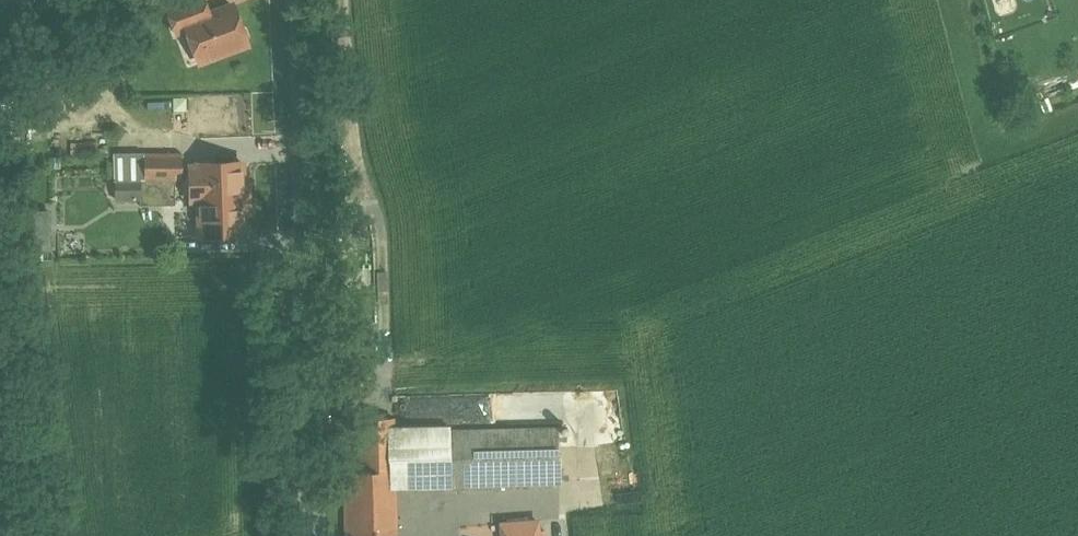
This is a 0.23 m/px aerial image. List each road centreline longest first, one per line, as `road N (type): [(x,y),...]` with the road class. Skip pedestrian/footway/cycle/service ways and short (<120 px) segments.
road 1 (tertiary): [(295,0),(310,535)]

